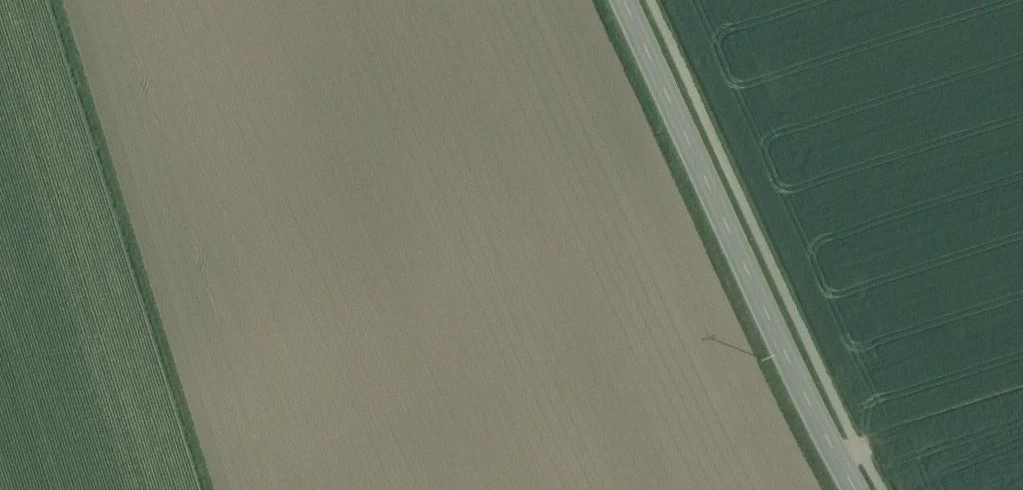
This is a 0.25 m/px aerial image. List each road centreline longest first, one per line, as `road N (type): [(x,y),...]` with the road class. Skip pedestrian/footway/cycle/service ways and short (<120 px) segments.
road 1 (secondary): [(623,0),(855,489)]
road 2 (track): [(53,0),(205,489)]

